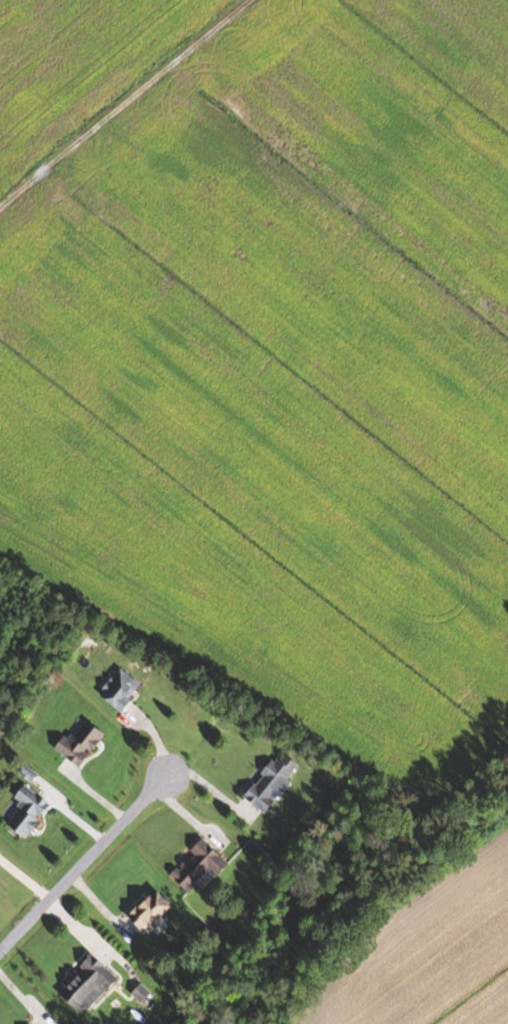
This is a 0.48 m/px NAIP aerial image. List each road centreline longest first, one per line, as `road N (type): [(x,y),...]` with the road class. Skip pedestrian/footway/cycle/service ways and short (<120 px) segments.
road 1 (residential): [(244,0),(0,202)]
road 2 (residential): [(0,949),(168,774)]

